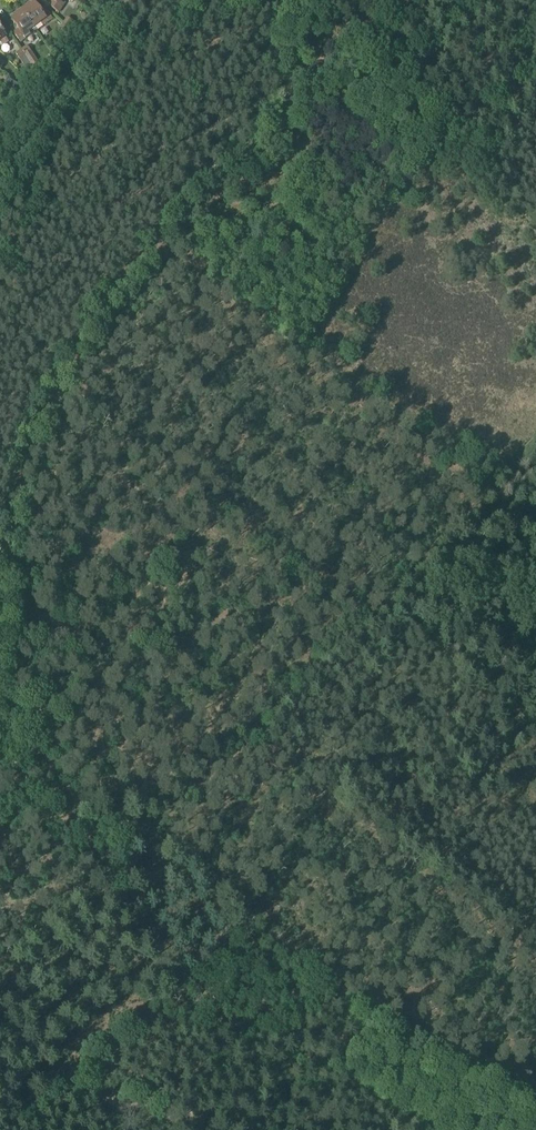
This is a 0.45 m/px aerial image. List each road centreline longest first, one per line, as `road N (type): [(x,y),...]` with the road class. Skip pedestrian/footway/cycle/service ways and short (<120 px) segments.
road 1 (track): [(0,703),(91,794),(323,970),(507,1129)]
road 2 (track): [(285,0),(284,113),(269,140),(136,262),(72,338),(19,465),(0,539)]
road 3 (track): [(0,1129),(98,1099),(229,1129)]
road 4 (track): [(0,192),(121,0)]

